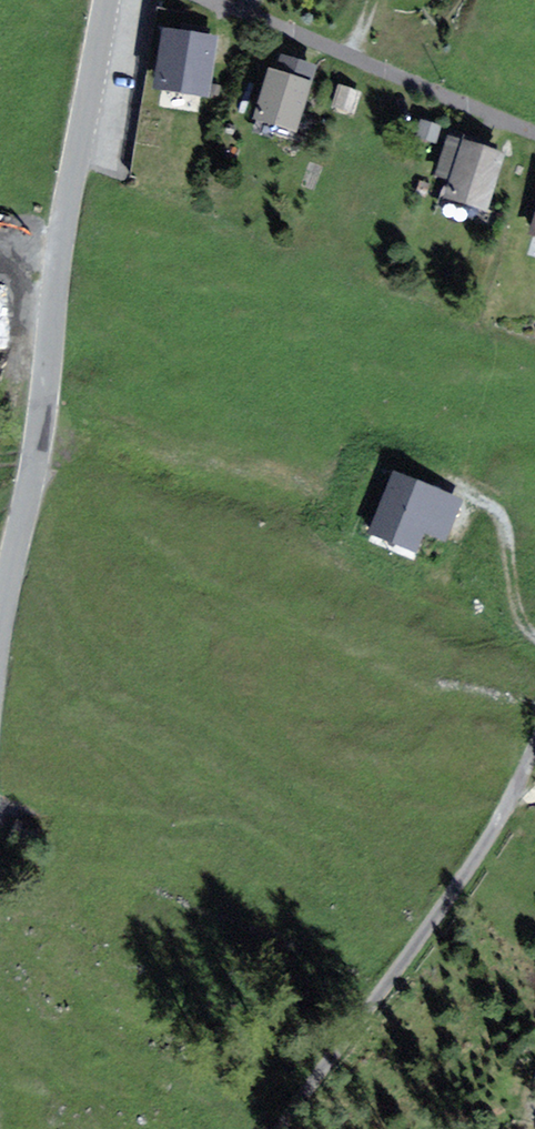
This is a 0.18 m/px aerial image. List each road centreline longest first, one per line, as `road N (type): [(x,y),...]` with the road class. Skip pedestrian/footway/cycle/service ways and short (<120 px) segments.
road 1 (tertiary): [(108,0),(43,441),(0,651)]
road 2 (track): [(534,750),(494,833),(281,1128)]
road 3 (residential): [(200,0),(534,136)]
road 4 (track): [(475,499),(499,517),(513,603),(534,637)]

